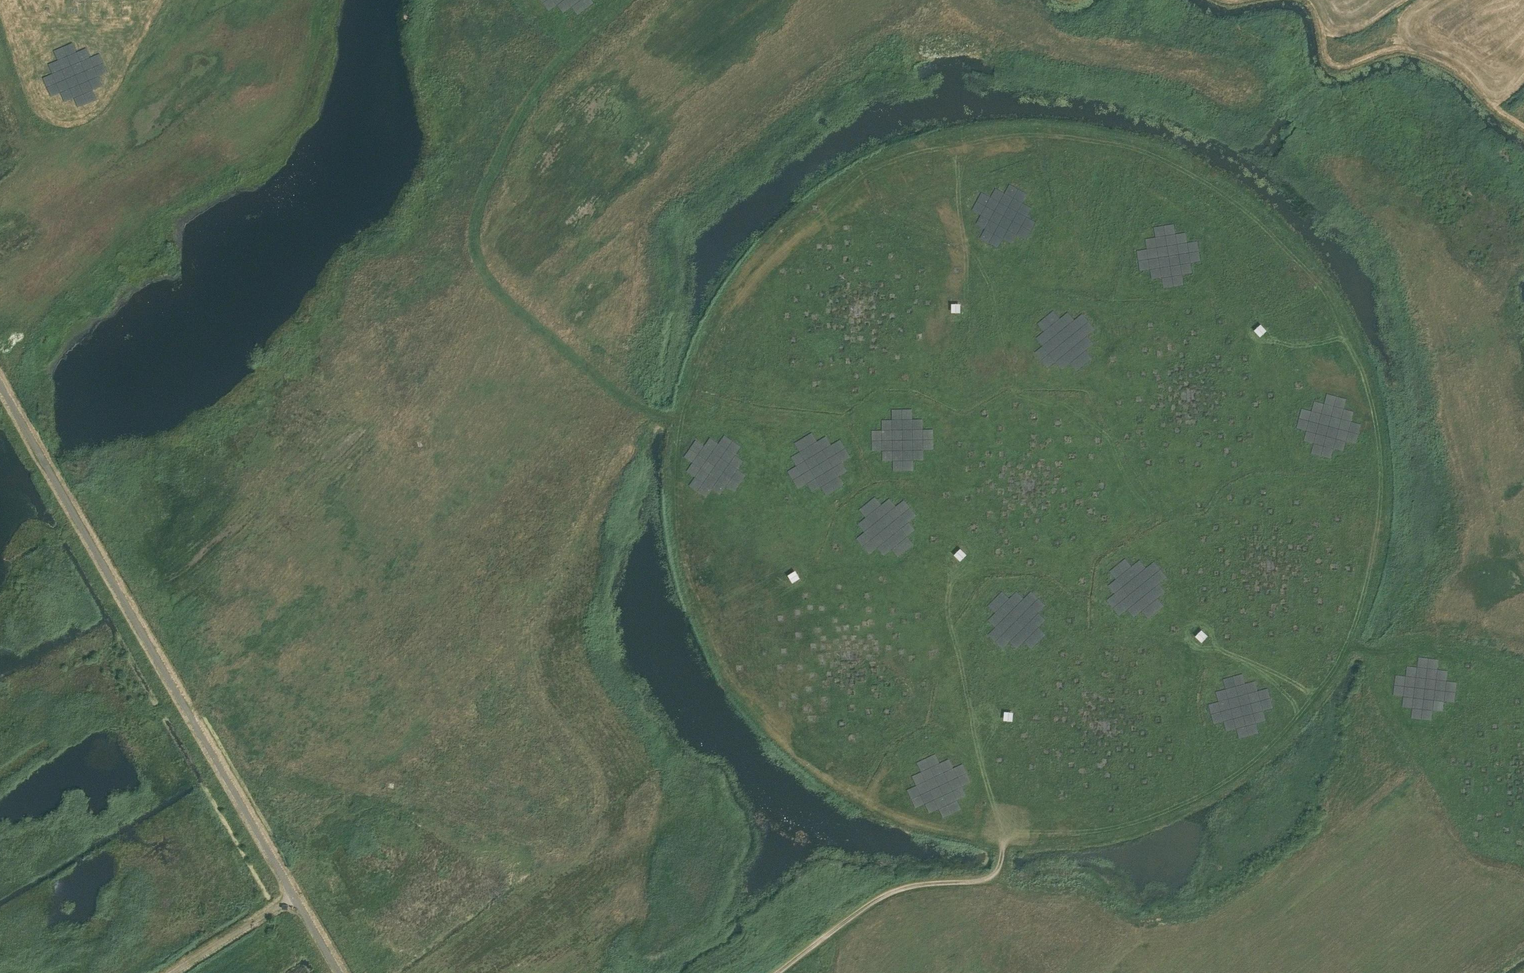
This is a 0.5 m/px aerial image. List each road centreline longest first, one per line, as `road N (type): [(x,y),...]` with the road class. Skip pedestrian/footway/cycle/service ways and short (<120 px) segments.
road 1 (track): [(1199,647),(1219,667),(1254,671),(1314,702),(1350,644),(1382,509),(1375,399),(1345,330),(1287,249),(1213,188),(1147,153),(1077,138),(949,140),(886,158),(817,199),(738,281),(688,385),(674,466),(677,542),(695,612),(745,712),(810,769),(897,821),(940,837),(1049,848),(1132,836),(1203,804),(1268,759),(1298,724)]
road 2 (track): [(777,972),(885,895),(993,875),(1004,848),(990,766),(1000,662),(991,645),(950,629),(885,567),(716,549),(688,523),(673,488)]
road 3 (track): [(811,558),(818,525),(771,463),(759,424),(645,407),(582,363),(489,277),(476,252),(479,207),(519,119),(548,76),(640,0)]
road 4 (track): [(866,217),(919,254),(943,311),(1011,328),(1072,302),(1103,325),(1103,393),(1113,423),(1108,473),(1120,513),(1104,542),(1000,561),(960,546),(942,556)]
road 5 (unclassified): [(294,895),(0,384)]
road 6 (track): [(885,567),(942,556),(936,512),(920,486),(875,469),(861,424),(881,386),(930,384),(956,366),(974,300),(974,261),(949,140)]
road 7 (track): [(1115,527),(1166,561),(1199,647),(1203,804)]
road 8 (track): [(1333,311),(1227,349),(1201,345),(1258,316),(1258,299),(1215,248)]
road 9 (track): [(1350,644),(1456,652),(1523,668)]
road 10 (unclassified): [(171,972),(294,895)]

